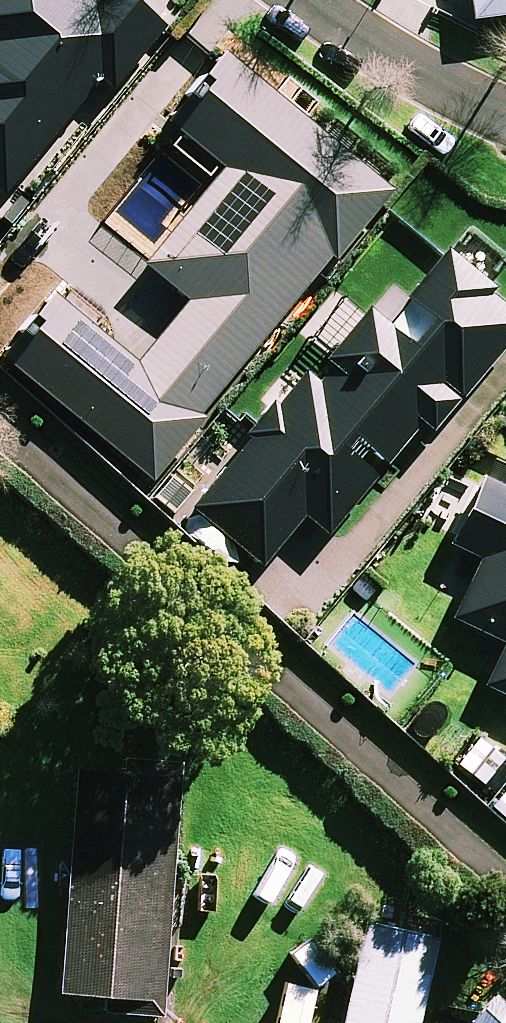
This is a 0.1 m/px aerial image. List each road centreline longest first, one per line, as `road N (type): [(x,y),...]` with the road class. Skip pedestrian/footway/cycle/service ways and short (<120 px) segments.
road 1 (residential): [(505,114),(311,0)]

